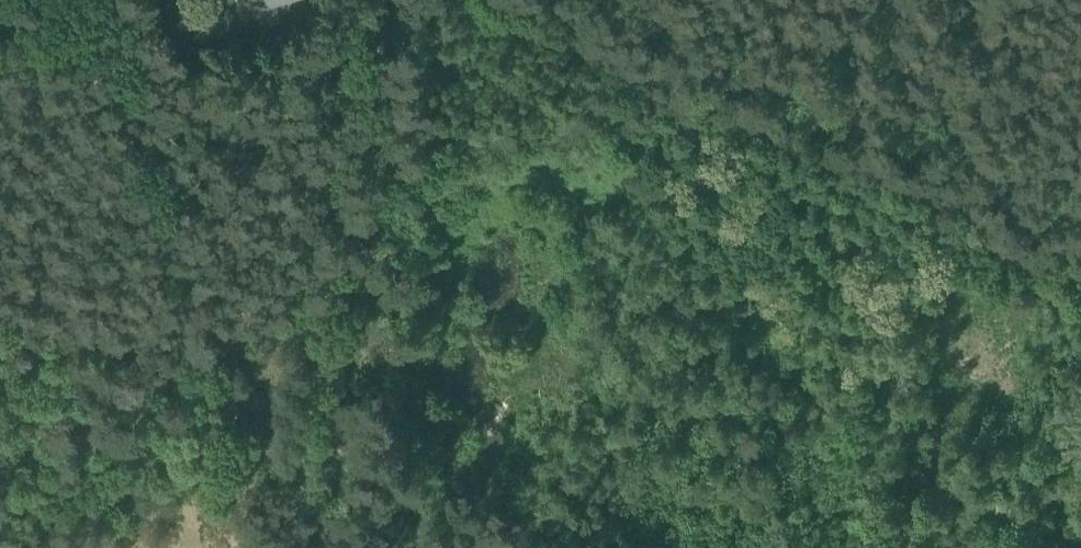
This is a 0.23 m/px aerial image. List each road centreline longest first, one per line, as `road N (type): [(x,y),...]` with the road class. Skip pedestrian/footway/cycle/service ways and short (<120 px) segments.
road 1 (track): [(328,547),(374,0)]

